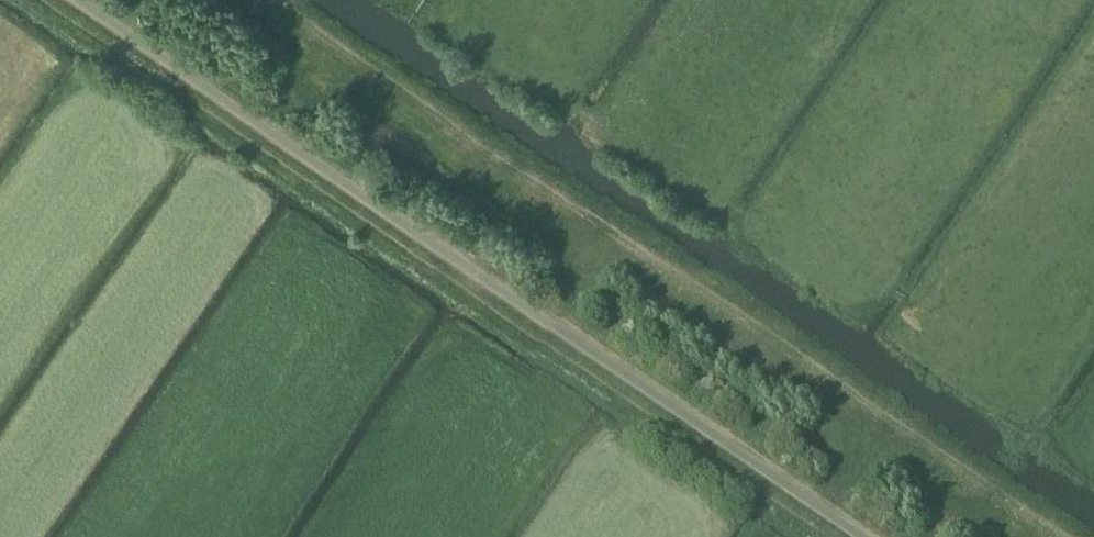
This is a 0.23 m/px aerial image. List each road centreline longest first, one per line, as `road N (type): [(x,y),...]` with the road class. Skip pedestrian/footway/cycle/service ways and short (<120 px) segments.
road 1 (track): [(265,0),(1051,536)]

